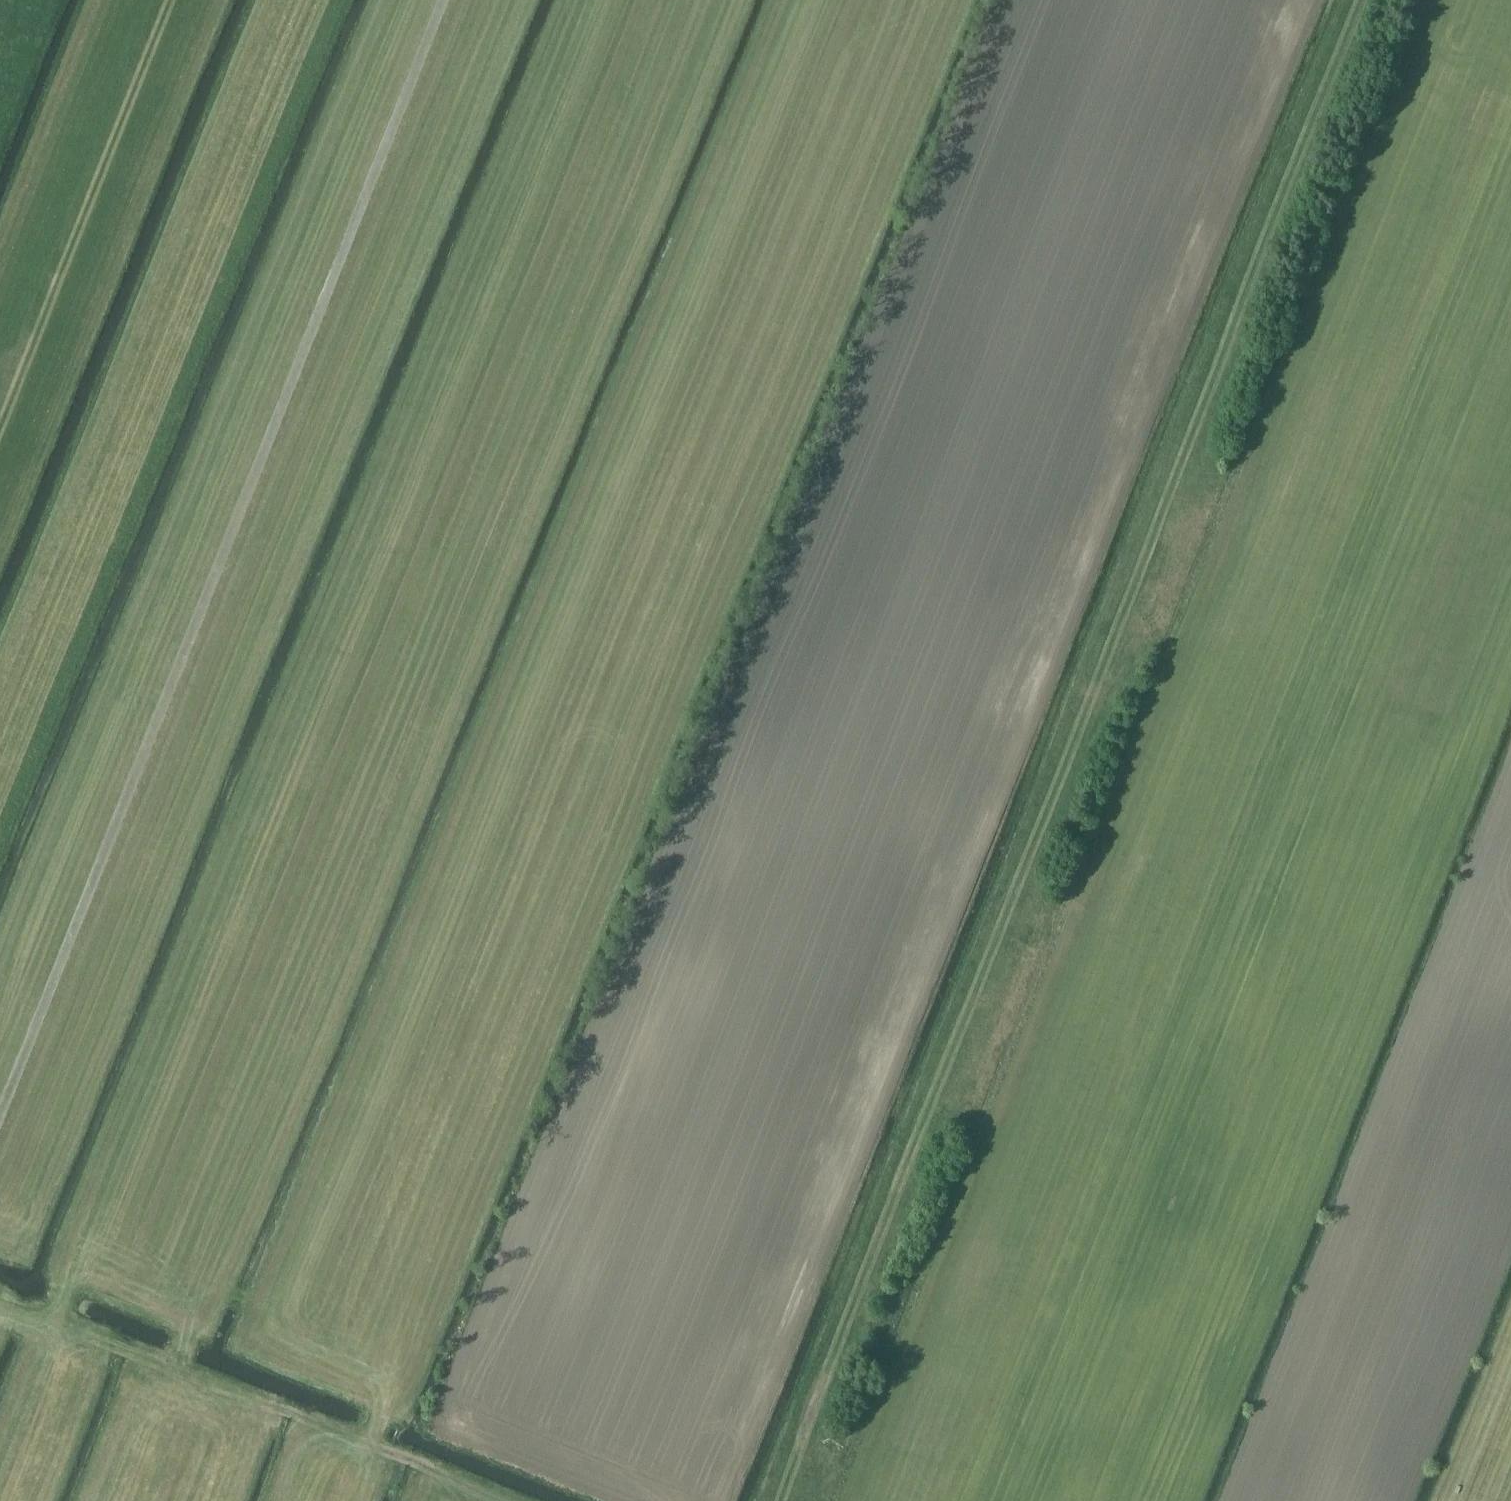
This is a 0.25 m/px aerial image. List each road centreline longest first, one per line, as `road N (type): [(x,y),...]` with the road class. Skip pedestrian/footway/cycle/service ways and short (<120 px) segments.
road 1 (track): [(1350,0),(1156,486),(805,1417),(784,1500)]
road 2 (track): [(0,1111),(442,0)]
road 3 (track): [(499,1500),(0,1306)]

